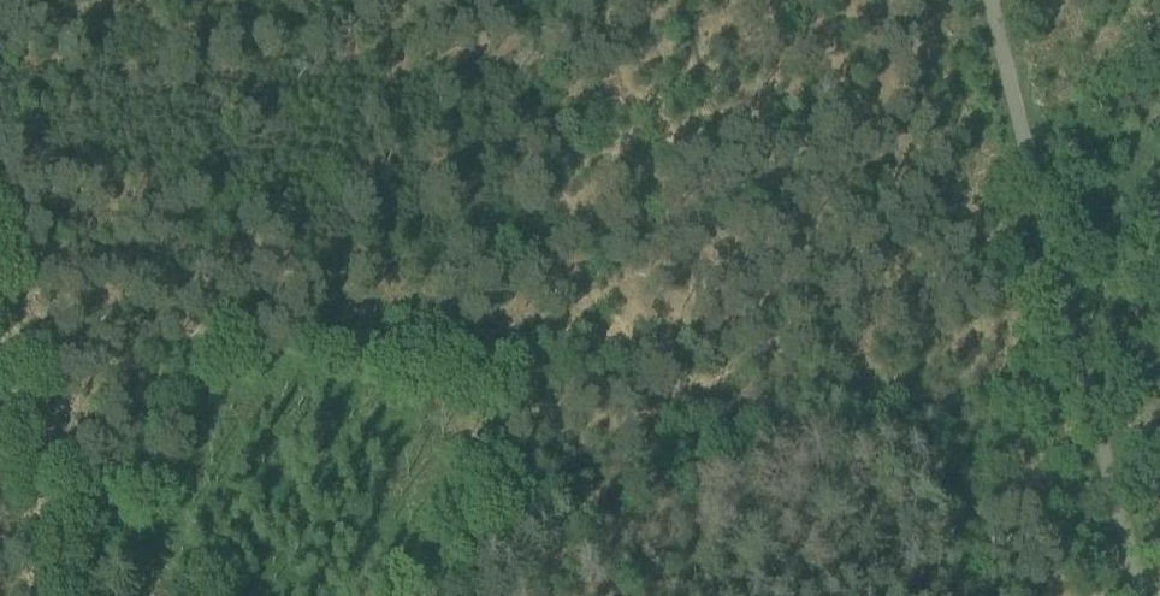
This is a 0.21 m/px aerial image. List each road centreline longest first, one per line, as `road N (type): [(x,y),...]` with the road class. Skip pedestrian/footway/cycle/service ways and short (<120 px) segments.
road 1 (track): [(1143,595),(997,0)]
road 2 (track): [(66,512),(0,230)]

